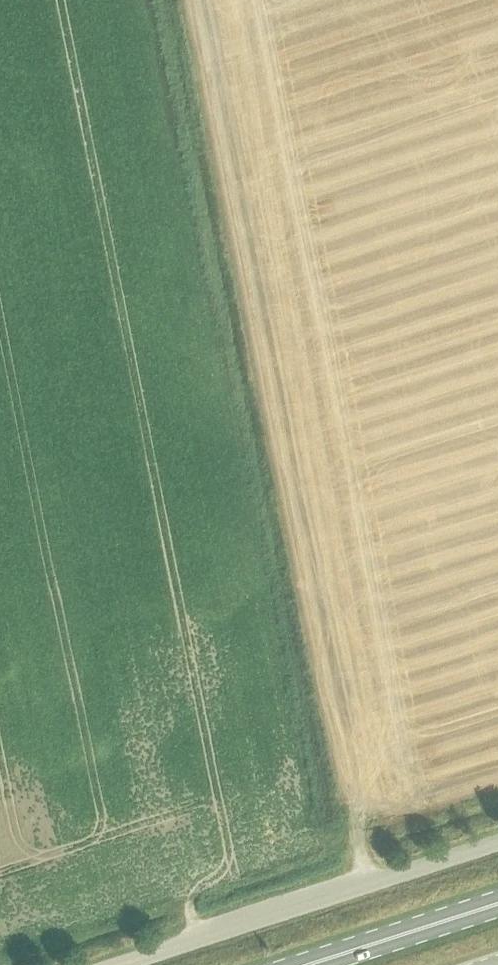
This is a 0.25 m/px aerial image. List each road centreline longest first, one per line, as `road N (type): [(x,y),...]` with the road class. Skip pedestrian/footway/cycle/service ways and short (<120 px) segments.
road 1 (unclassified): [(113,964),(497,840)]
road 2 (primary): [(298,964),(497,900)]

